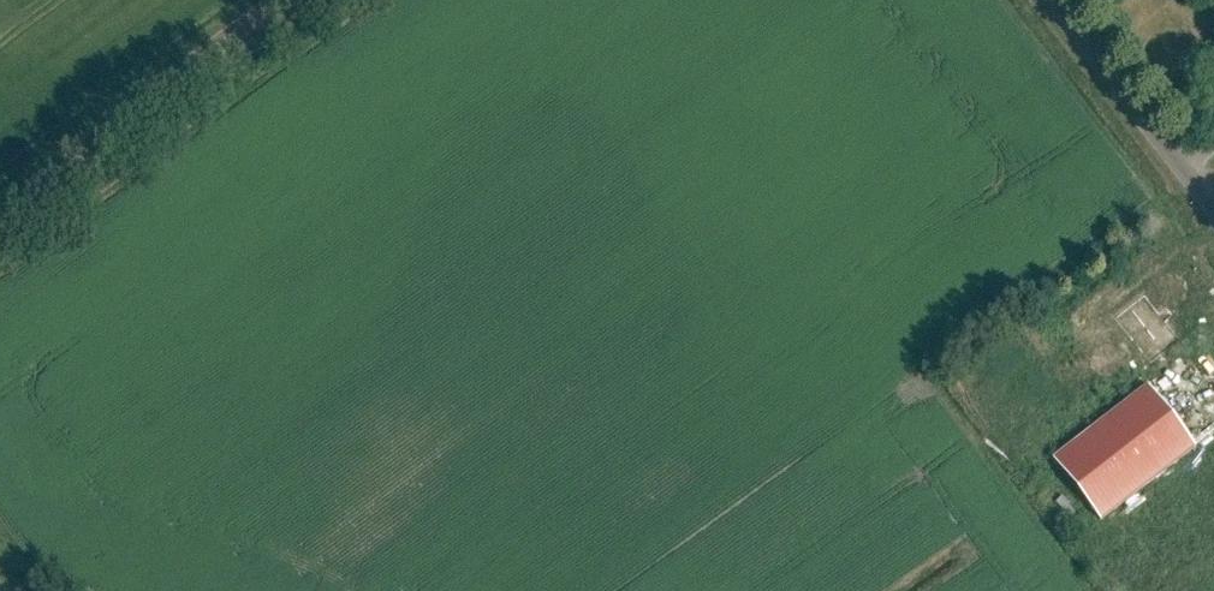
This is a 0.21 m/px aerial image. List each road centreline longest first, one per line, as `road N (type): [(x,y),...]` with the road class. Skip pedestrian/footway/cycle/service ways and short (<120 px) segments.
road 1 (tertiary): [(0,201),(268,0)]
road 2 (unclassified): [(1213,187),(1069,0)]

